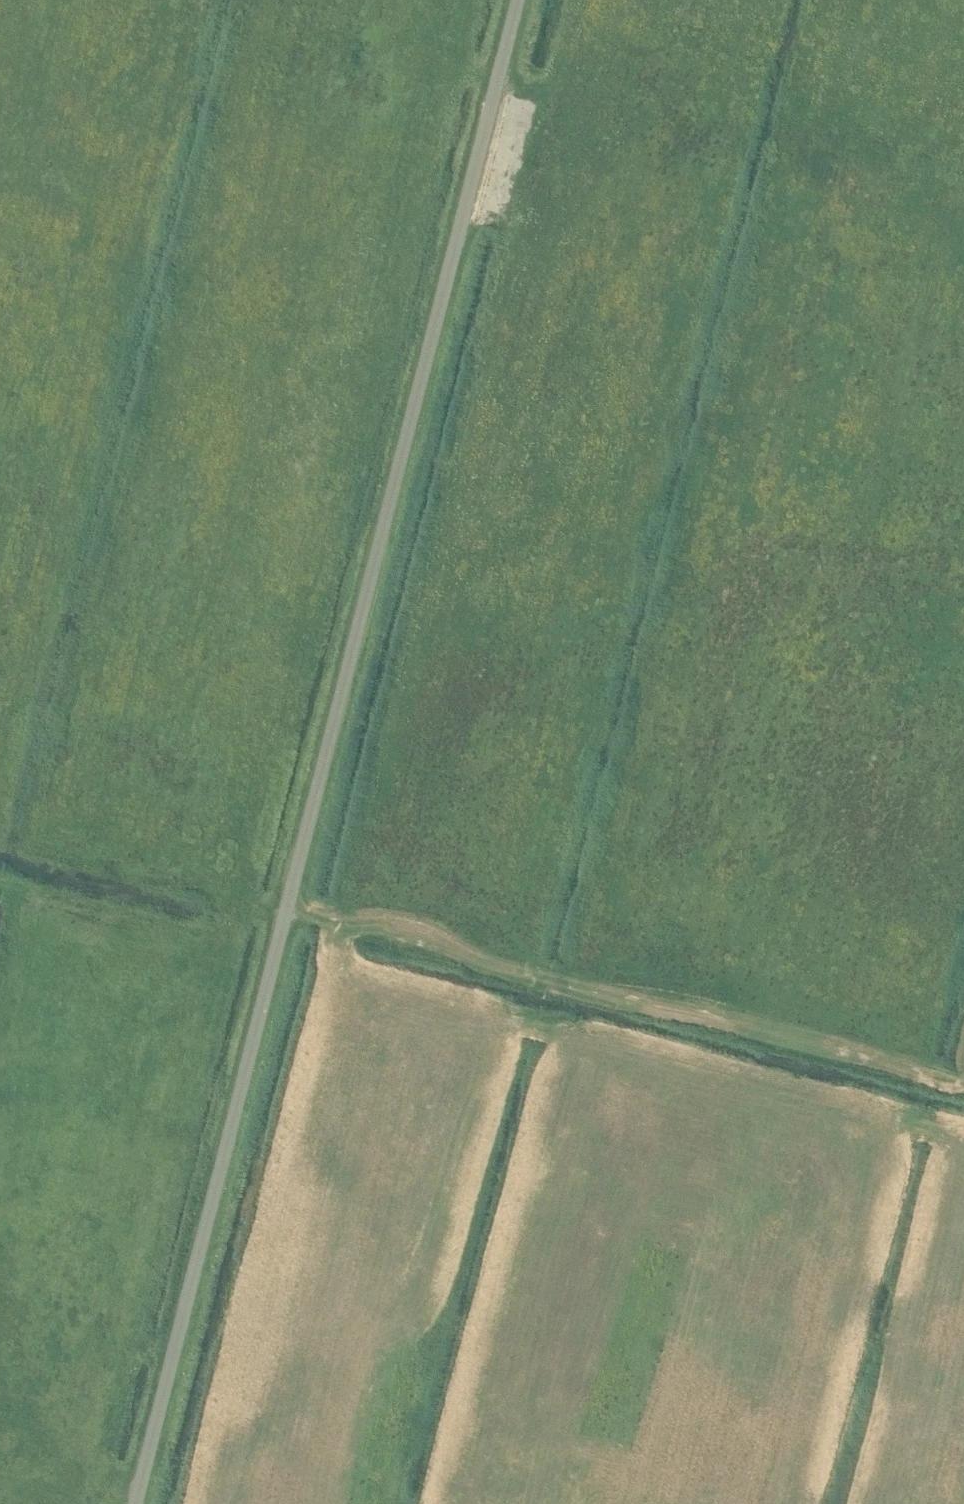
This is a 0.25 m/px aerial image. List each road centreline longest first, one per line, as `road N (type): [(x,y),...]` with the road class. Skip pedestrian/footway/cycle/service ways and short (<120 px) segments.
road 1 (unclassified): [(135,1503),(516,0)]

